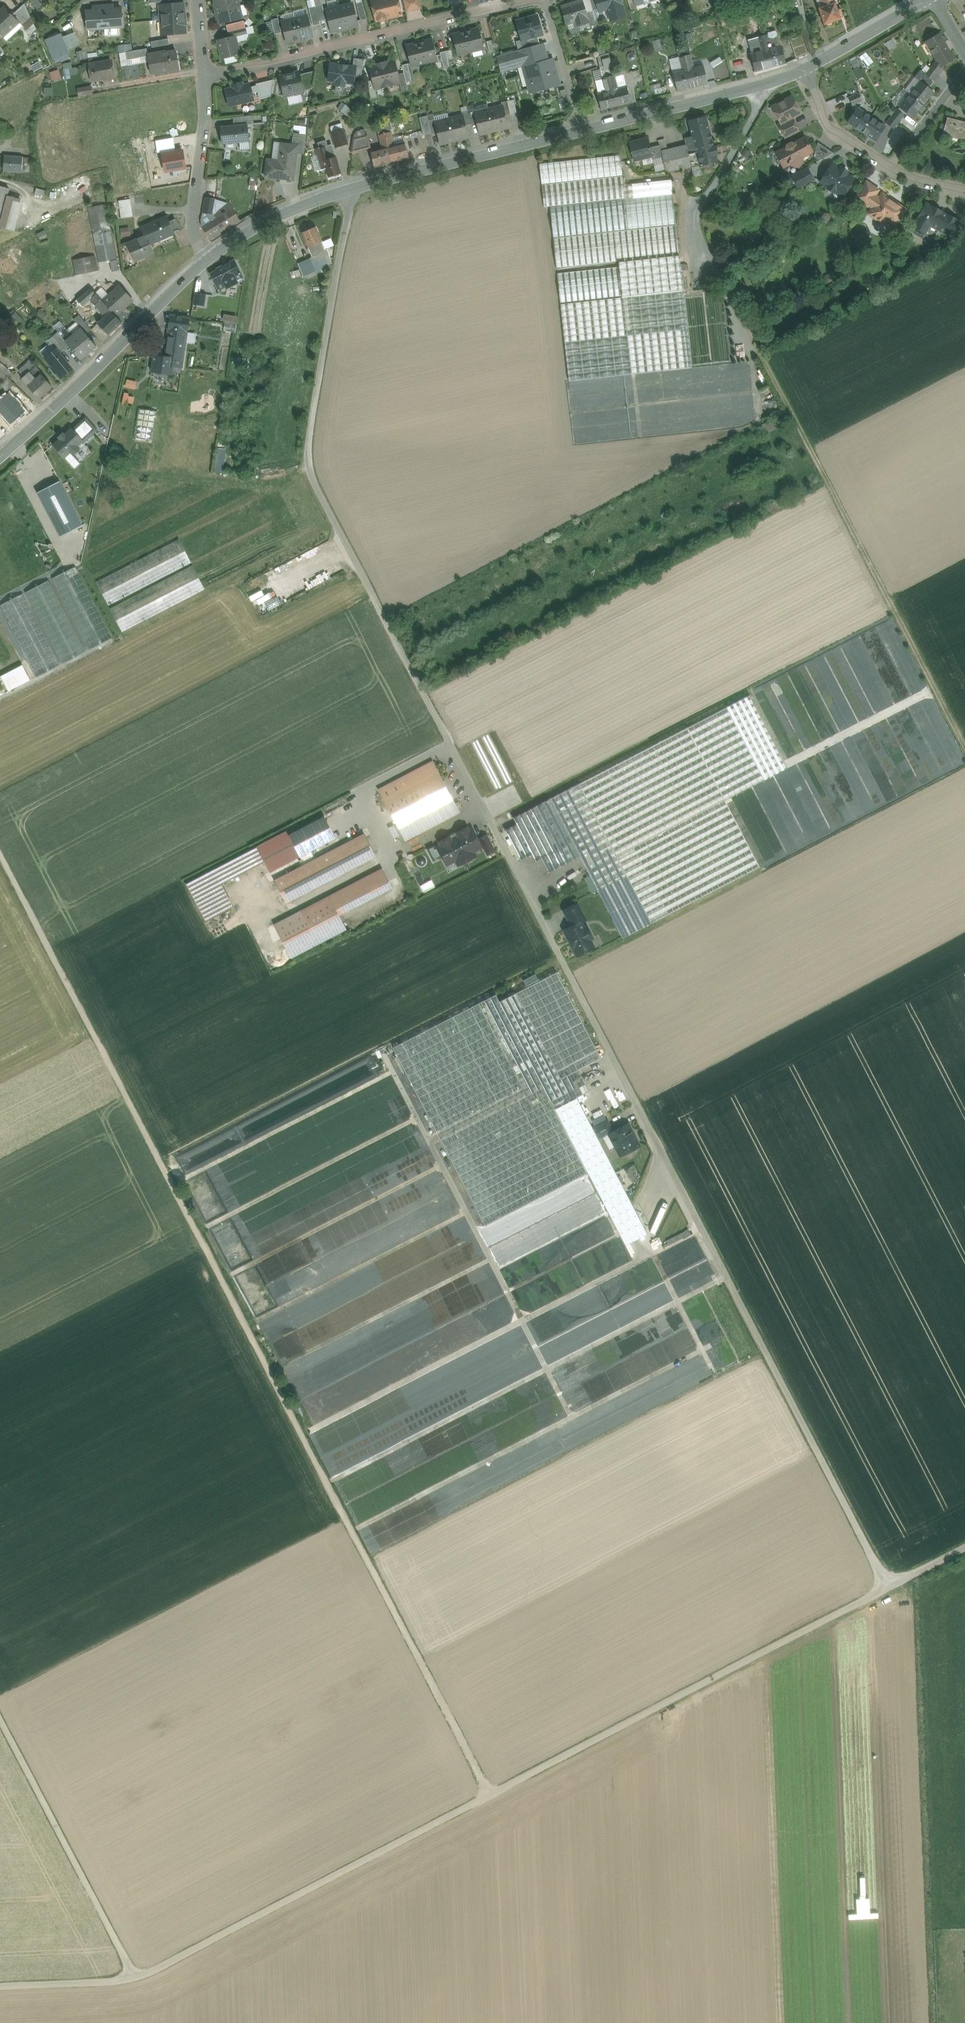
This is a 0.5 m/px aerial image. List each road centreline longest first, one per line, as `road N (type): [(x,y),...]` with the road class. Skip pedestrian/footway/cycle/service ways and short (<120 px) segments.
road 1 (track): [(888,1586),(340,529)]
road 2 (track): [(0,851),(489,1794)]
road 3 (track): [(0,1986),(114,1981),(151,1971),(888,1586)]
road 4 (track): [(964,742),(694,214),(772,82)]
road 5 (track): [(301,1433),(705,1229)]
road 6 (secondary): [(585,131),(352,189),(253,228),(211,257)]
road 7 (track): [(340,529),(0,697)]
road 8 (track): [(340,529),(307,448),(351,180)]
road 9 (residential): [(206,77),(529,0)]
road 10 (track): [(136,1977),(0,1719)]
road 11 (secondary): [(211,257),(0,455)]
road 12 (secondary): [(804,69),(585,131)]
road 13 (unclassified): [(206,77),(192,222),(211,257)]
road 14 (secondary): [(929,0),(804,69)]
road 15 (residential): [(585,131),(546,0)]
road 16 (residential): [(804,69),(829,126),(887,168)]
road 17 (residential): [(964,70),(887,168)]

